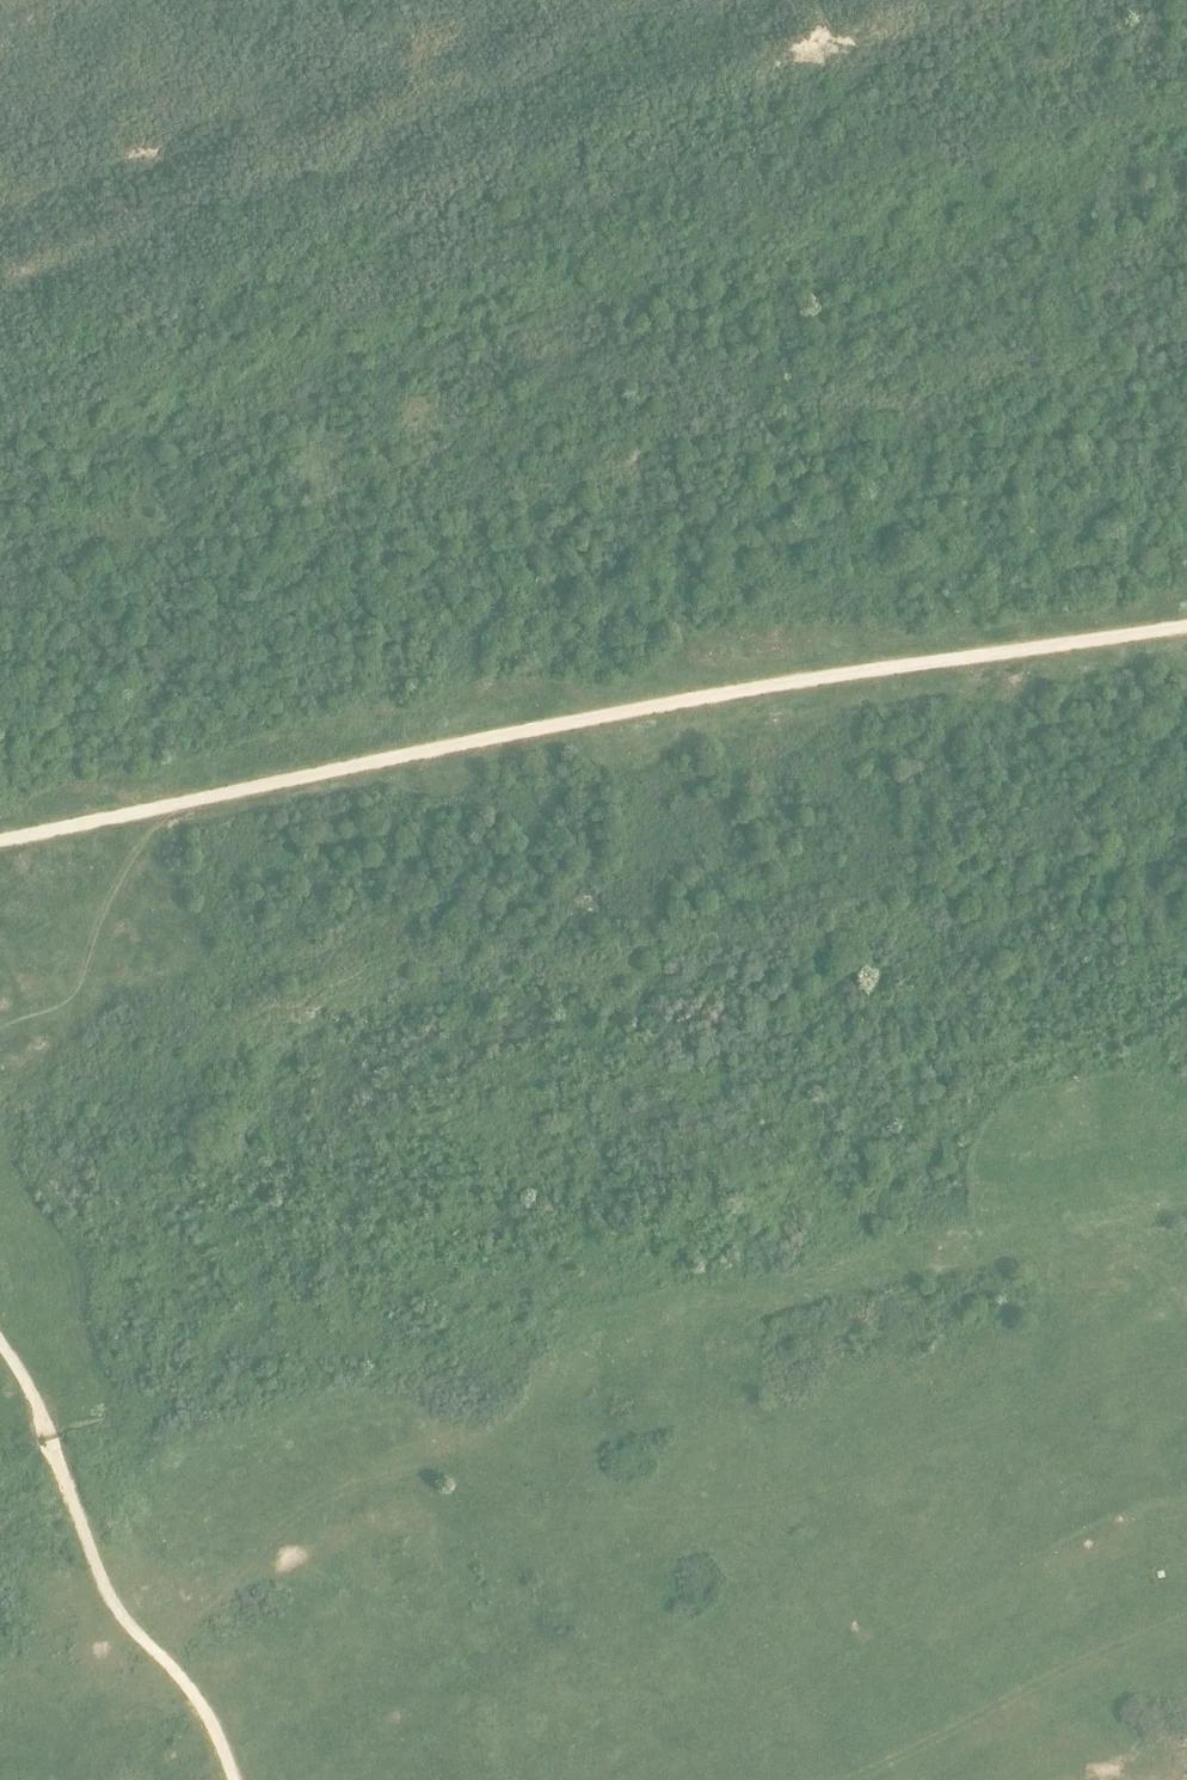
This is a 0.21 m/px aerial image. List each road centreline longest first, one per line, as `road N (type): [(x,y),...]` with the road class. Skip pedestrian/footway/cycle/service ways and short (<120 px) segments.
road 1 (track): [(238,1779),(181,1670),(111,1594),(53,1435),(0,1343)]

